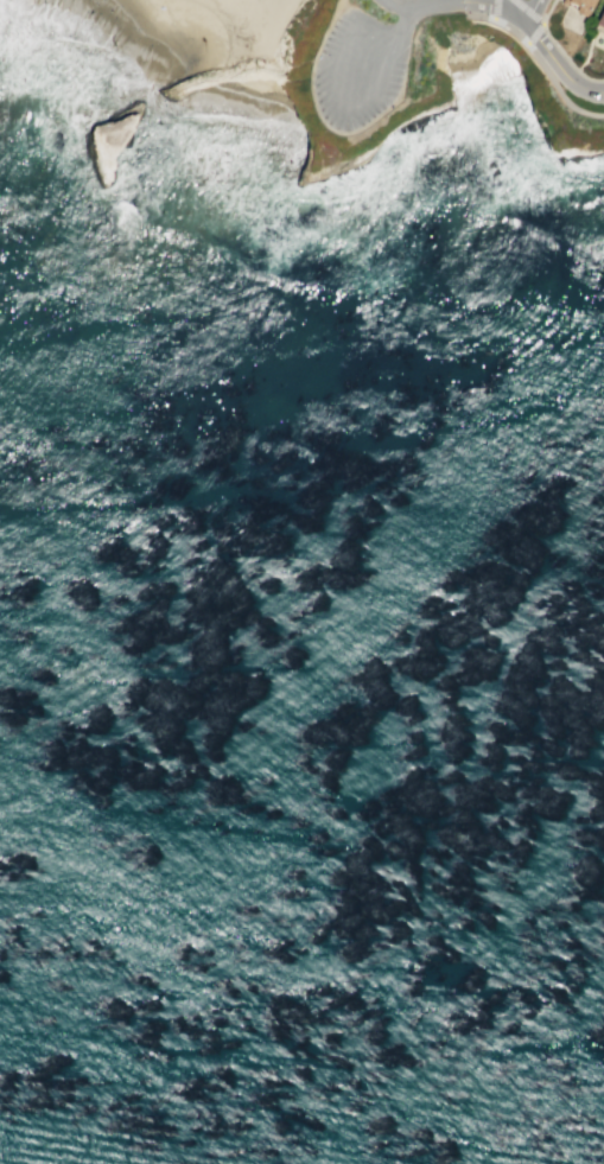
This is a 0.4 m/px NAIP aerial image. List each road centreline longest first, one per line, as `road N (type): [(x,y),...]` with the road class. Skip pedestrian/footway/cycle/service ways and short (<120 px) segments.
road 1 (tertiary): [(603,93),(571,82),(513,18)]

